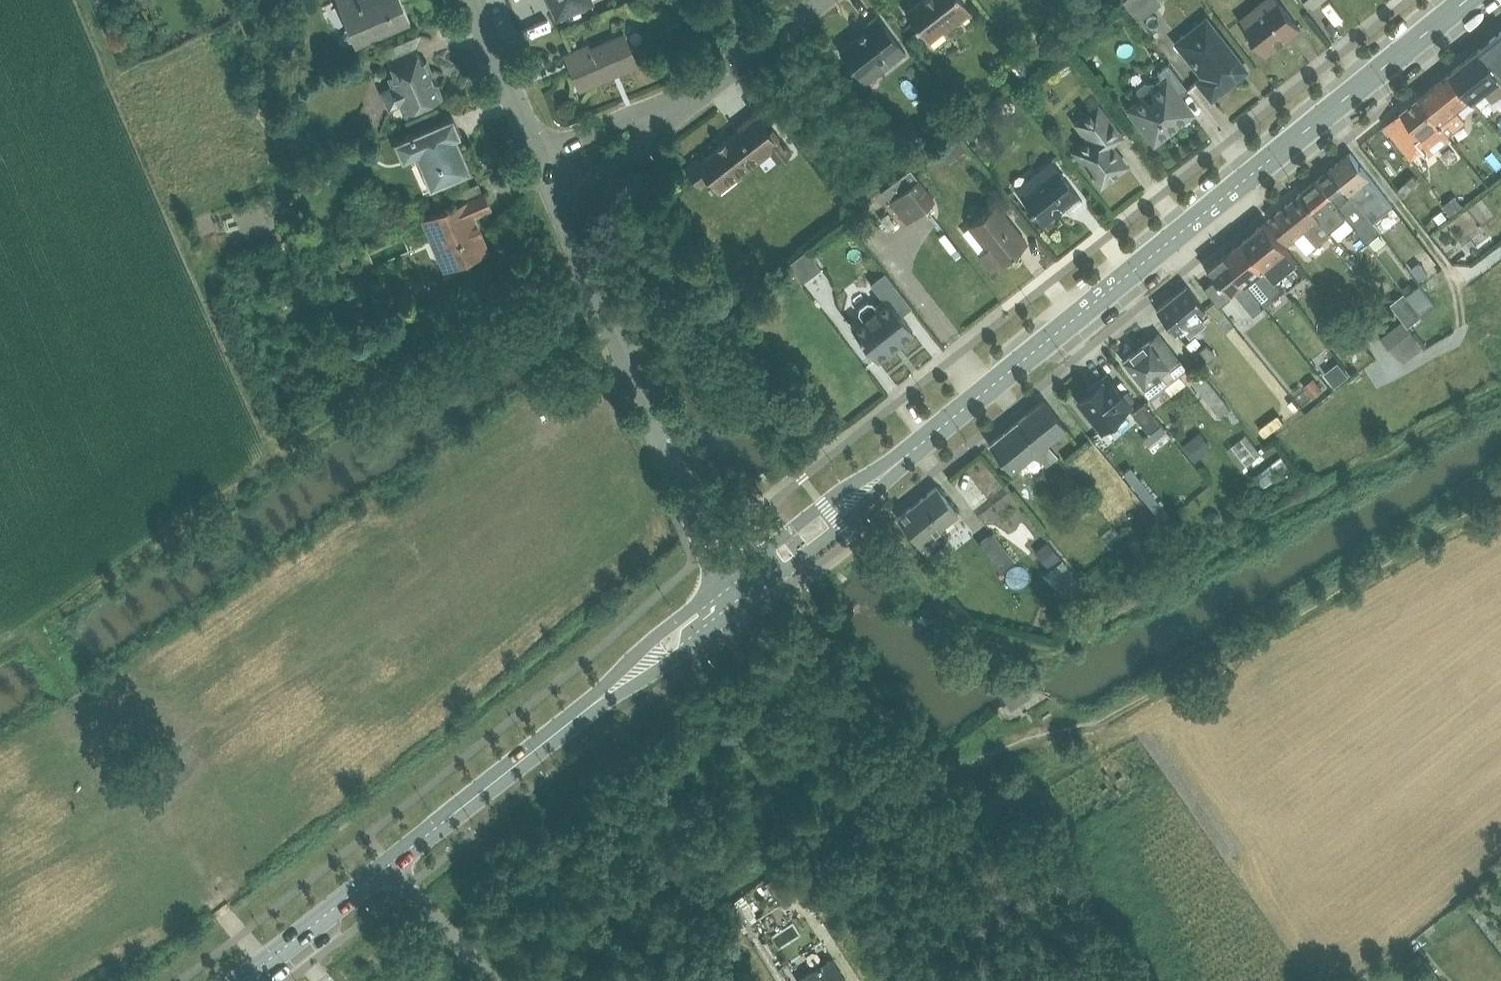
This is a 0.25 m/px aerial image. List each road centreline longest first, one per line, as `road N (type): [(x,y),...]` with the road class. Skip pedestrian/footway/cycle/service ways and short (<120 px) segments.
road 1 (secondary): [(1460,0),(901,462)]
road 2 (residential): [(563,210),(713,549),(721,584)]
road 3 (secondary): [(592,706),(389,868)]
road 4 (secondary): [(739,607),(864,509),(901,462)]
road 5 (secondary): [(901,462),(805,517),(721,584)]
road 6 (secondary): [(389,868),(245,980)]
road 7 (secondary): [(592,706),(670,662),(739,607)]
road 8 (secondary): [(721,584),(592,706)]
road 9 (residential): [(563,210),(686,100)]
road 10 (residential): [(686,100),(817,0)]
road 11 (residential): [(475,0),(540,149)]
road 12 (residential): [(686,100),(540,149)]
road 13 (residential): [(489,980),(389,868)]

